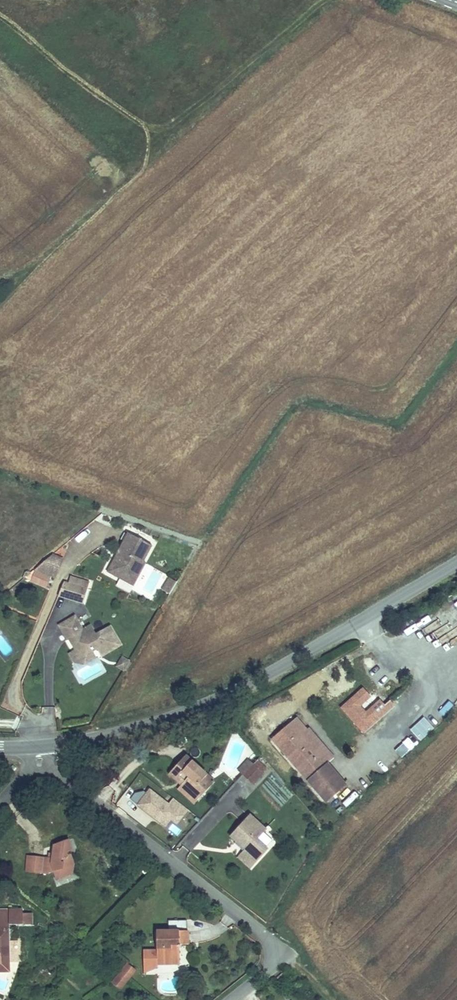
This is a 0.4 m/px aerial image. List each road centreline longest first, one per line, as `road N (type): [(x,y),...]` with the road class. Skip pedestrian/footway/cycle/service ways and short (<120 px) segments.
road 1 (unclassified): [(37,747),(200,709),(456,560)]
road 2 (residential): [(226,999),(270,962),(274,950),(265,934),(70,783),(40,772)]

